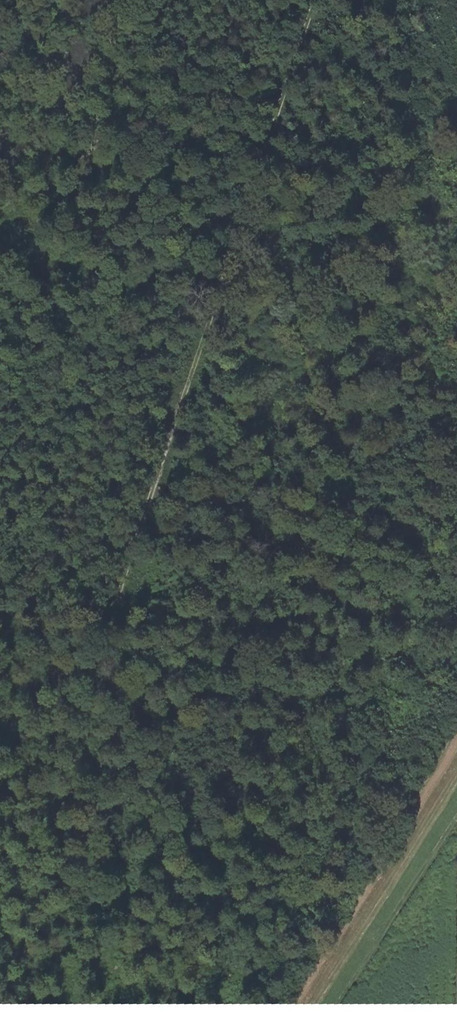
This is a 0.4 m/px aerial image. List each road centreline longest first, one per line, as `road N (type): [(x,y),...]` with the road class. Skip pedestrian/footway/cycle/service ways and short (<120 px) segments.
road 1 (track): [(300,0),(280,38),(126,546),(115,645),(129,1016)]
road 2 (track): [(456,772),(307,1016)]
road 3 (track): [(0,234),(61,180),(158,162),(235,178)]
road 4 (track): [(327,1016),(456,821)]
road 5 (track): [(121,591),(0,603)]

